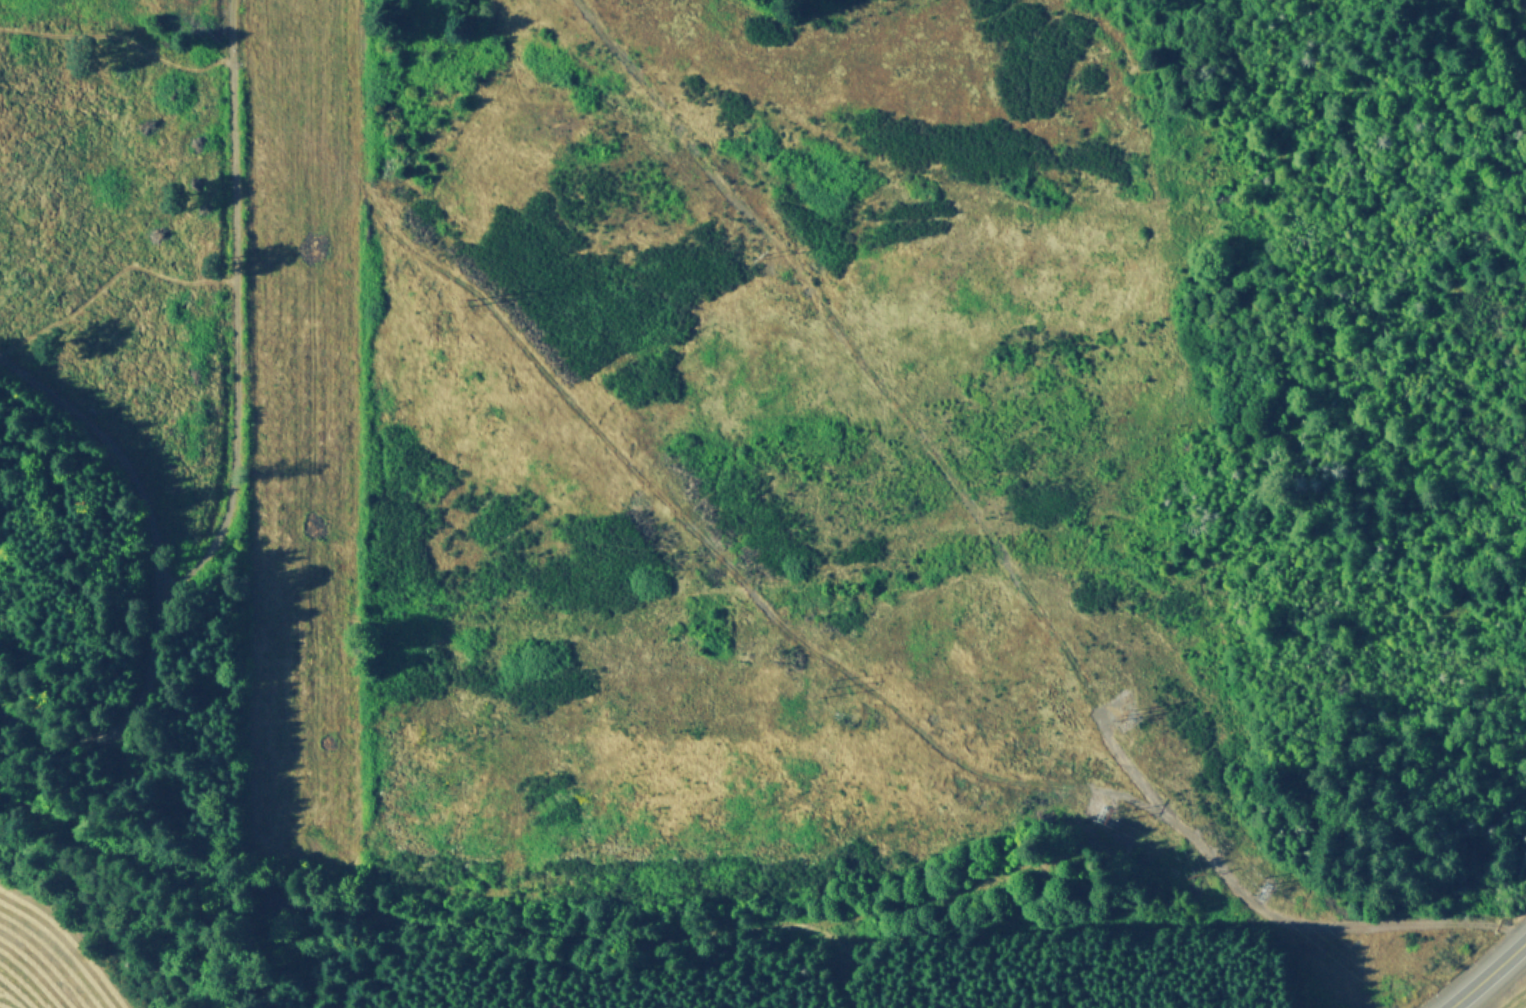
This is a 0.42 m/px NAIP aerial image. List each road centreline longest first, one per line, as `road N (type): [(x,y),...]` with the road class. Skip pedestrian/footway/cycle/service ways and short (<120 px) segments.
road 1 (track): [(353,0),(360,194),(786,633),(977,762),(1065,784)]

